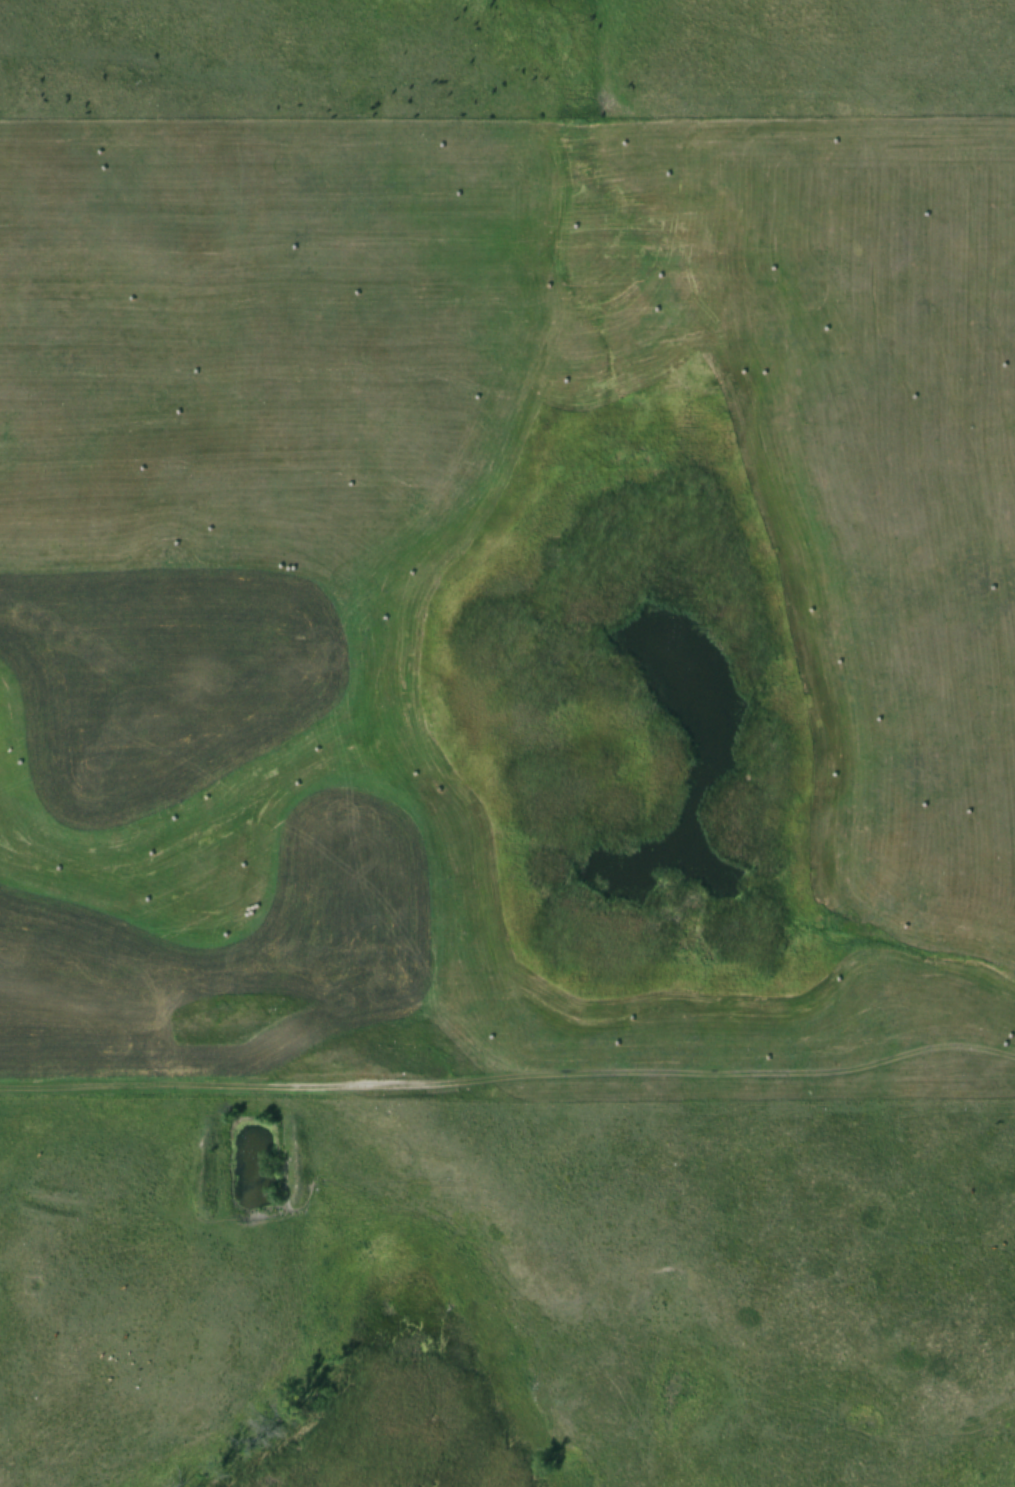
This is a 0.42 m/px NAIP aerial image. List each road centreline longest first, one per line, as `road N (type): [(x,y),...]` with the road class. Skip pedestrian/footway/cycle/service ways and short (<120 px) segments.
road 1 (residential): [(1014,1085),(0,1080)]

